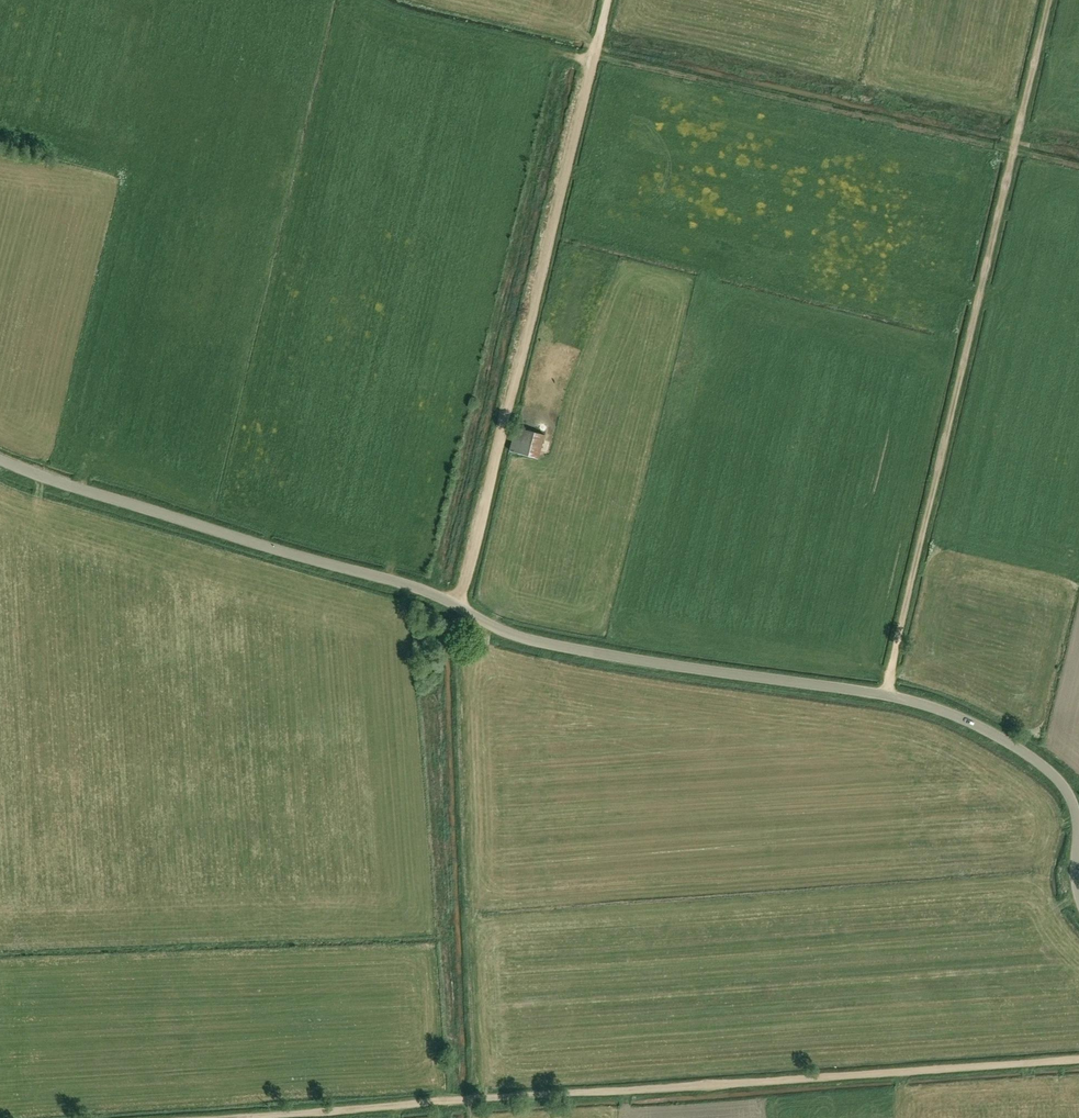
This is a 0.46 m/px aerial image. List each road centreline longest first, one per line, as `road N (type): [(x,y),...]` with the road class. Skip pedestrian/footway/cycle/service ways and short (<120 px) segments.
road 1 (unclassified): [(1078,895),(1075,811),(1062,783),(1039,761),(942,708),(515,636),(413,588),(0,460)]
road 2 (track): [(278,1117),(1078,1057)]
road 3 (track): [(885,694),(1048,0)]
road 4 (track): [(458,608),(608,0)]
road 5 (track): [(1078,164),(513,45)]

